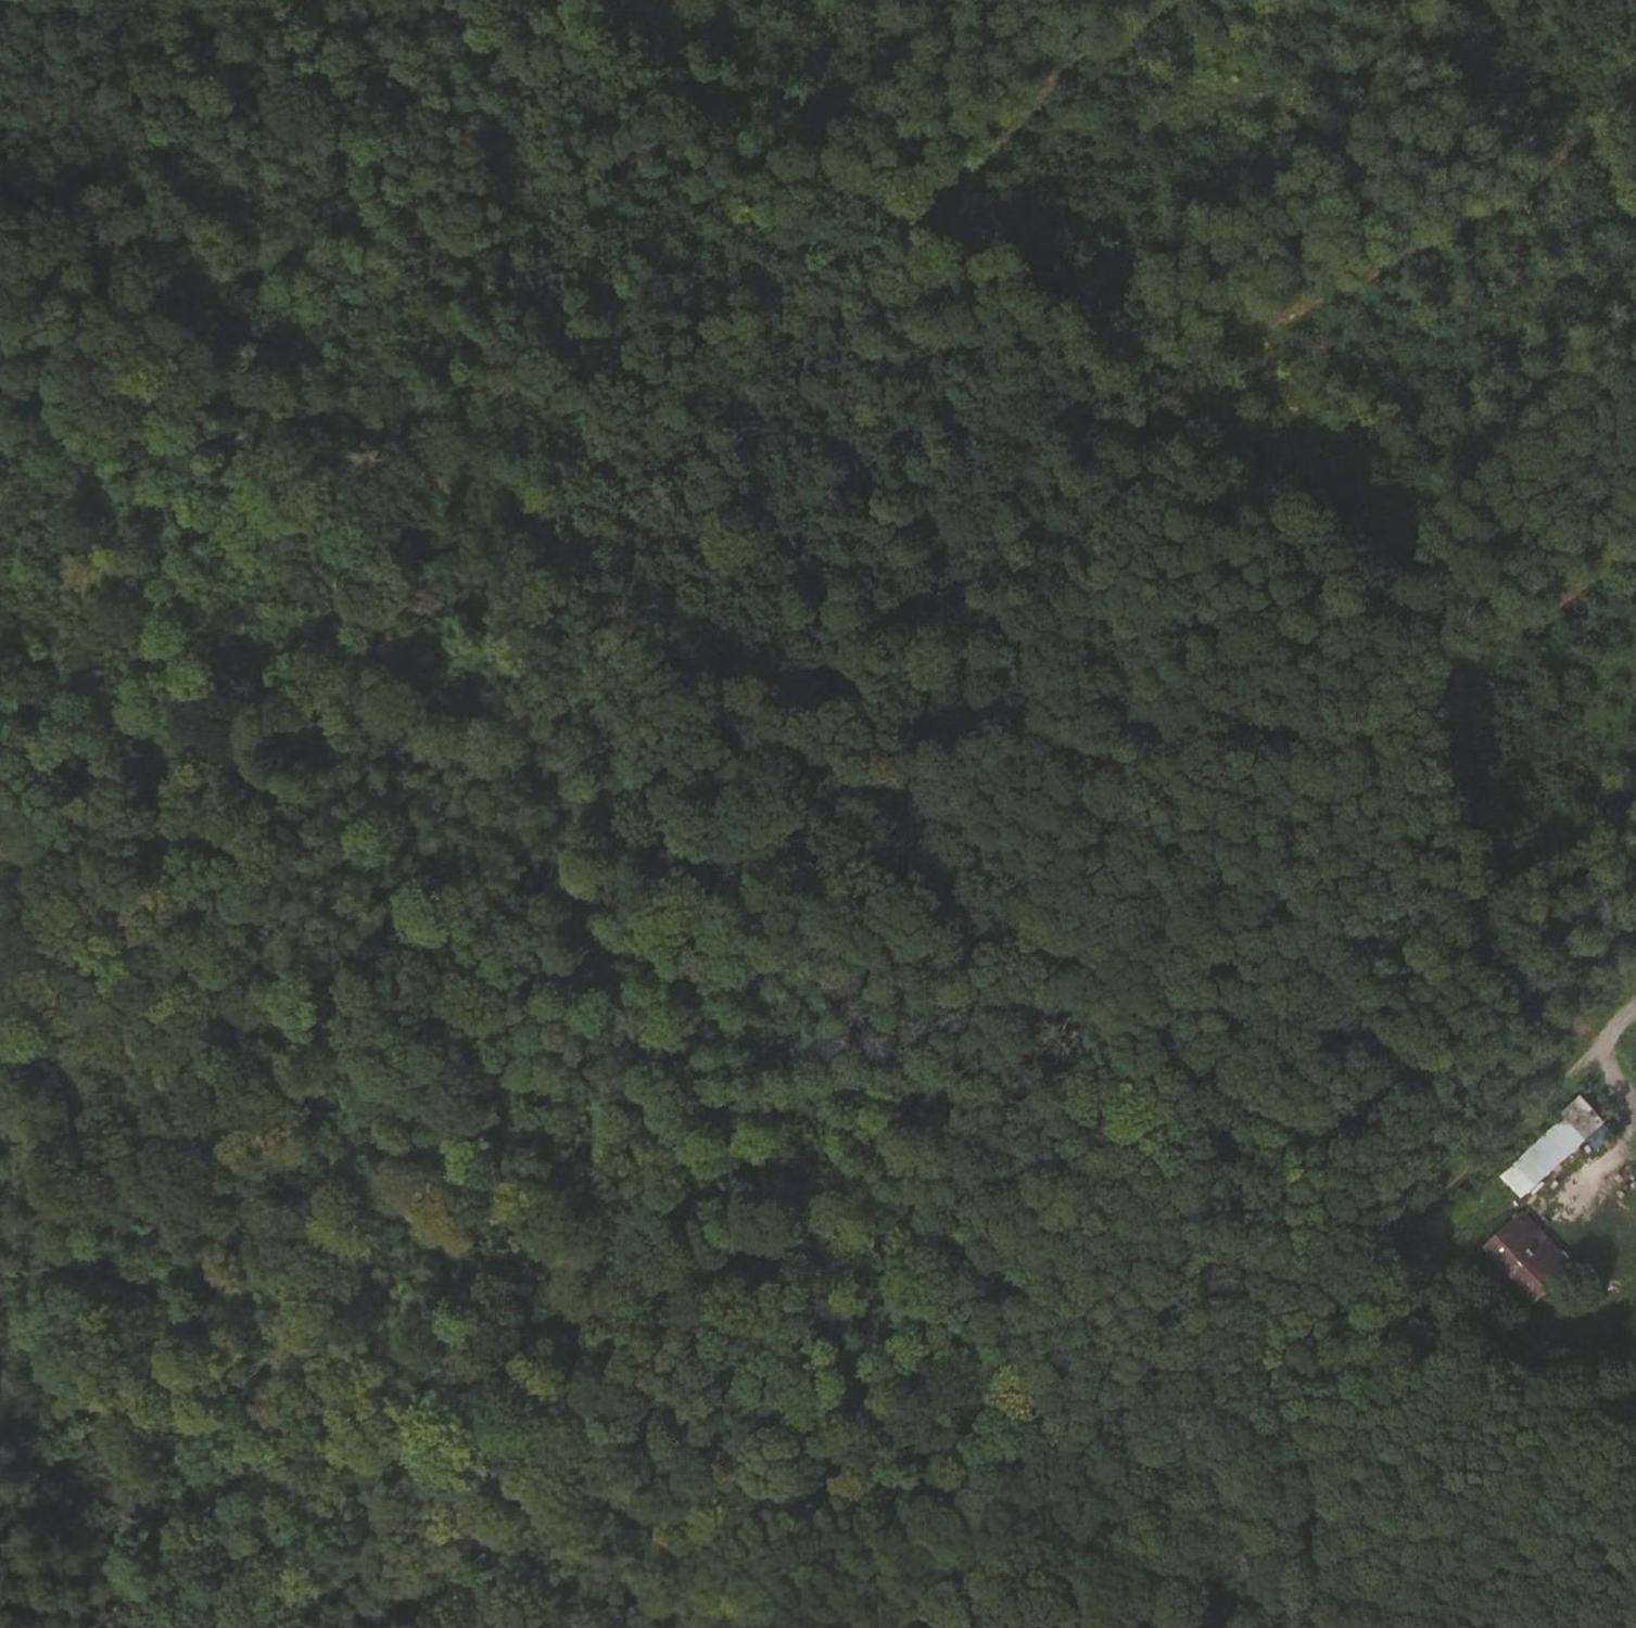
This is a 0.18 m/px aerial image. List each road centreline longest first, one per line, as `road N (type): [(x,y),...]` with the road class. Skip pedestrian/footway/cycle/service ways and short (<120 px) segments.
road 1 (track): [(1376,1237),(1482,1351),(1522,1435),(1591,1627)]
road 2 (track): [(1635,1025),(1568,1089),(1376,1237)]

